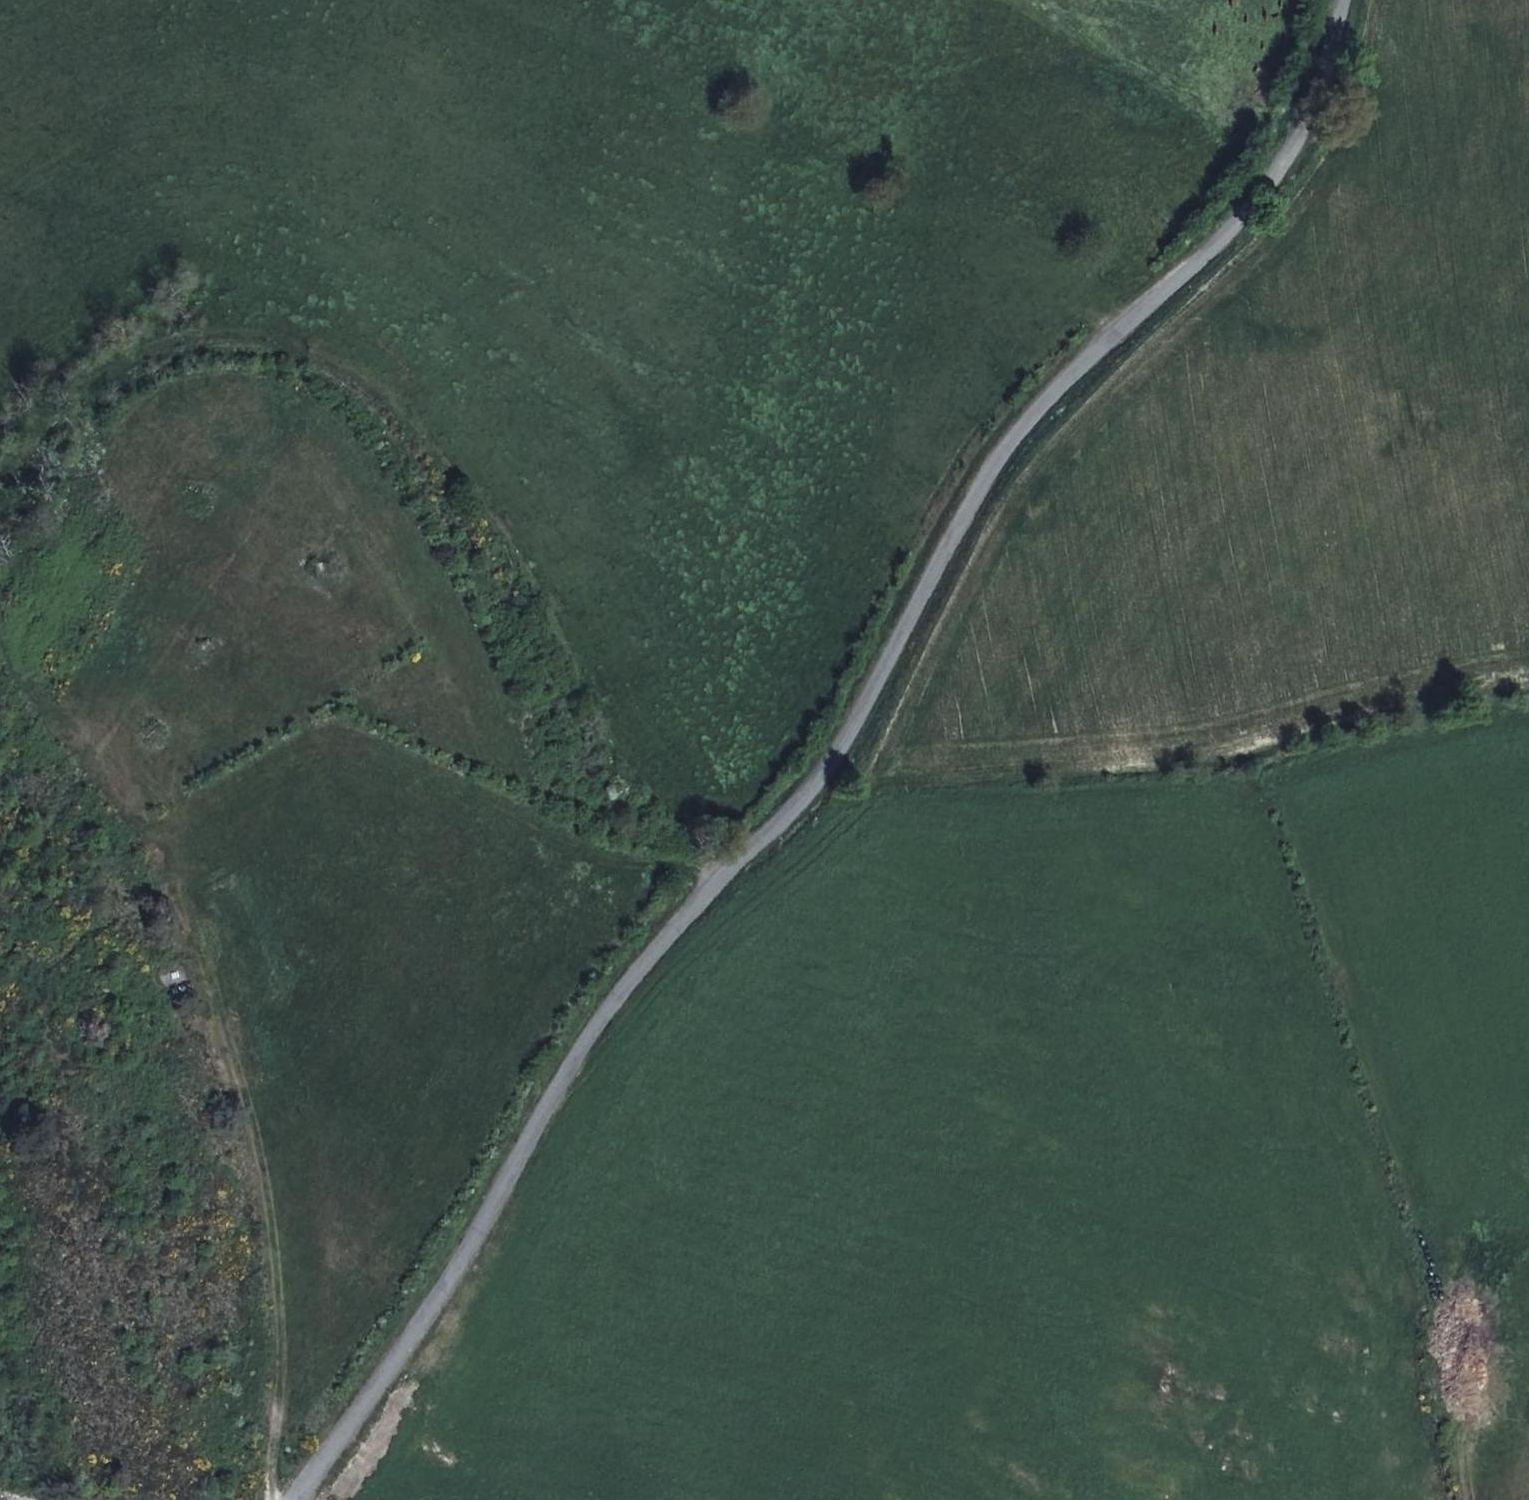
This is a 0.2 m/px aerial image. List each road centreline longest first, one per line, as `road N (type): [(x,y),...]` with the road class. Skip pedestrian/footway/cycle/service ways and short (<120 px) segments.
road 1 (residential): [(1323,0),(1257,185),(967,483),(793,803),(565,1036),(493,1190),(286,1499)]

